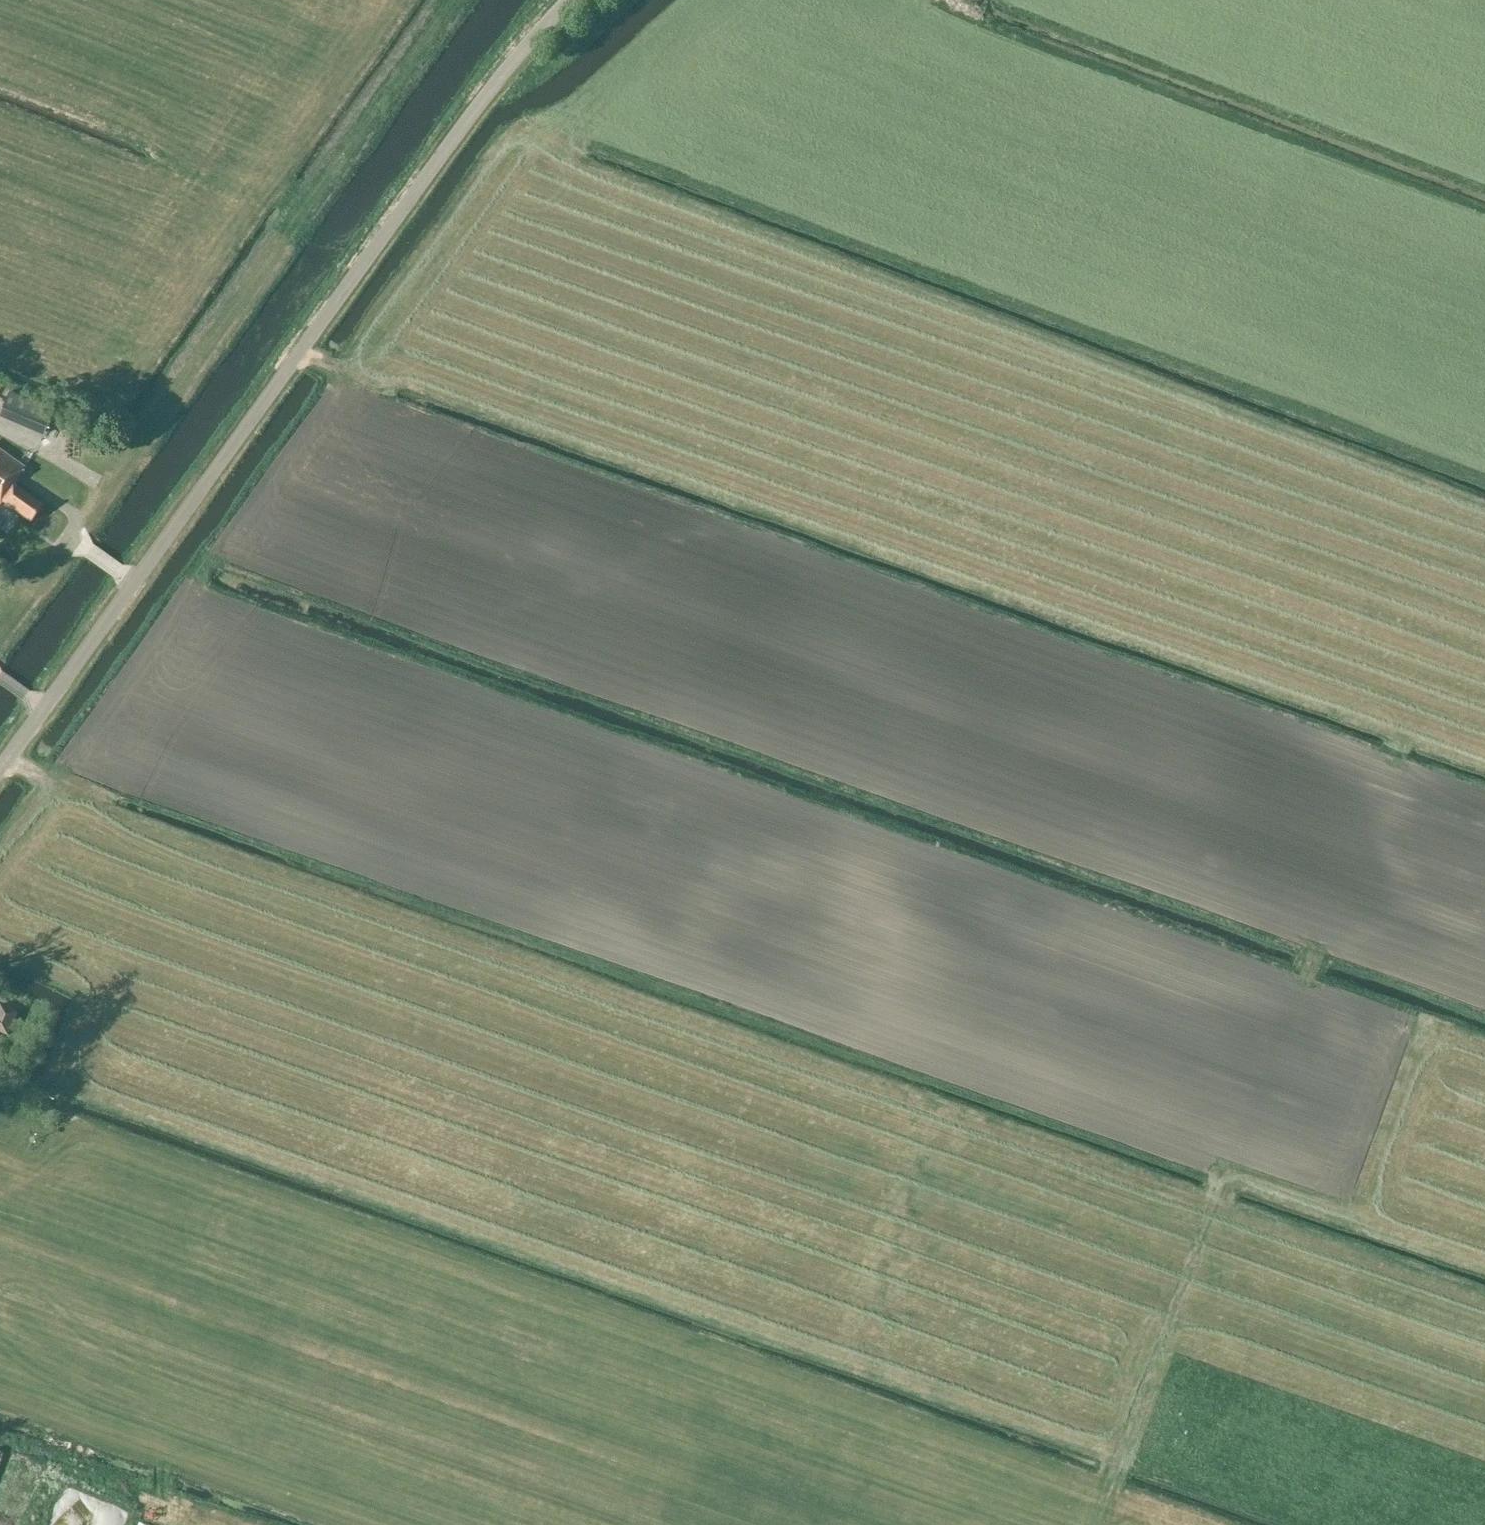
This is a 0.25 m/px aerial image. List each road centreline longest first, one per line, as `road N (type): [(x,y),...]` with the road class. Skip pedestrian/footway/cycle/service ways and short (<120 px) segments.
road 1 (unclassified): [(0,768),(501,69),(569,0)]

